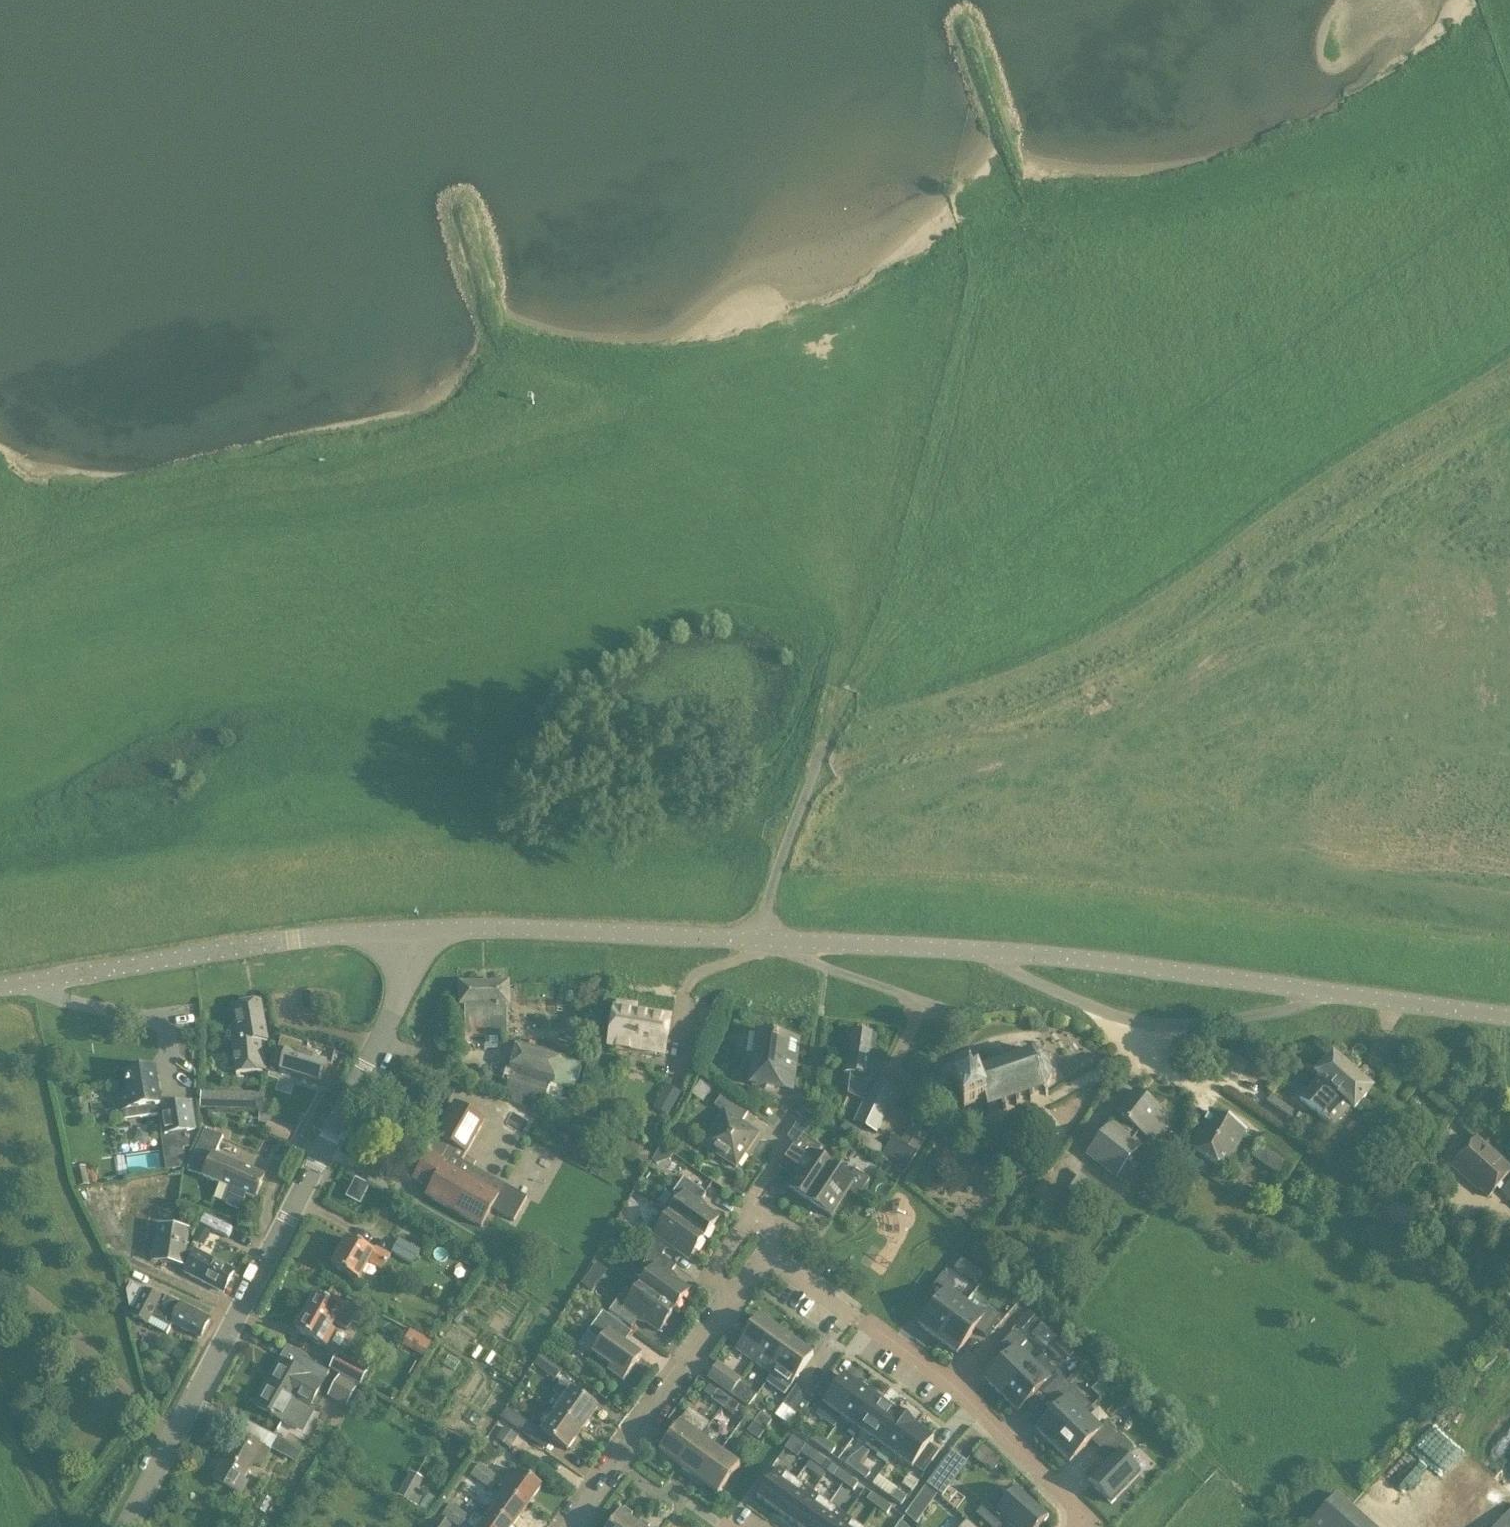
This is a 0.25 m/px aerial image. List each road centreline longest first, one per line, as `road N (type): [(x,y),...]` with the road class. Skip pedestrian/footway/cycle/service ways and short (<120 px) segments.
road 1 (unclassified): [(140,1526),(394,1013),(426,932)]
road 2 (track): [(955,201),(971,271),(882,602),(825,747)]
road 3 (unclassified): [(426,932),(978,954)]
road 4 (unclassified): [(426,932),(283,941),(0,991)]
road 5 (residential): [(978,954),(1140,1026),(1199,1030),(1286,1021),(1334,994)]
road 6 (unclassified): [(978,954),(1334,994)]
road 7 (residential): [(1074,1526),(1084,1516),(874,1328)]
road 8 (residential): [(570,1526),(735,1295)]
road 9 (unclassified): [(1334,994),(1509,1021)]

